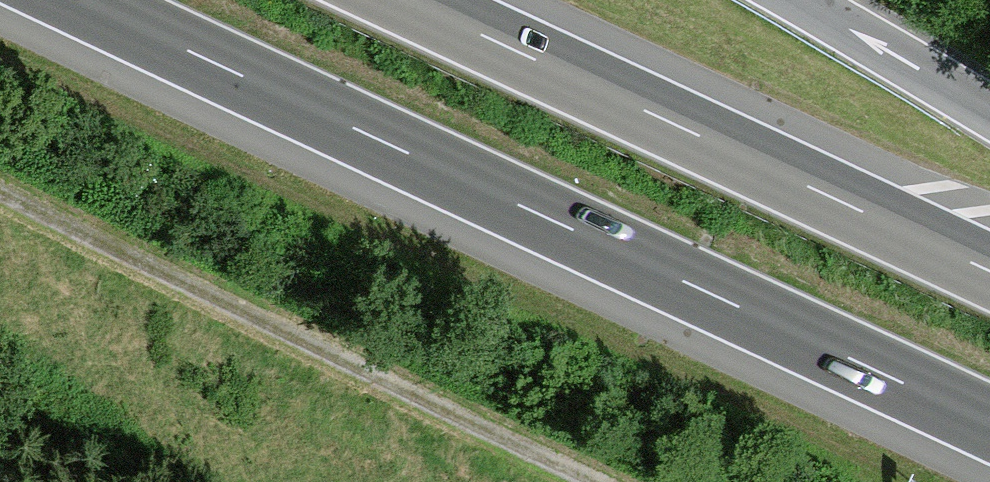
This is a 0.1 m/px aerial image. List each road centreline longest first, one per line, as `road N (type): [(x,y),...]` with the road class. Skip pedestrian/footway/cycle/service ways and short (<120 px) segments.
road 1 (motorway): [(67,0),(989,432)]
road 2 (track): [(603,481),(0,179)]
road 3 (motorway): [(989,277),(401,0)]
road 4 (motorway): [(989,112),(821,10)]

